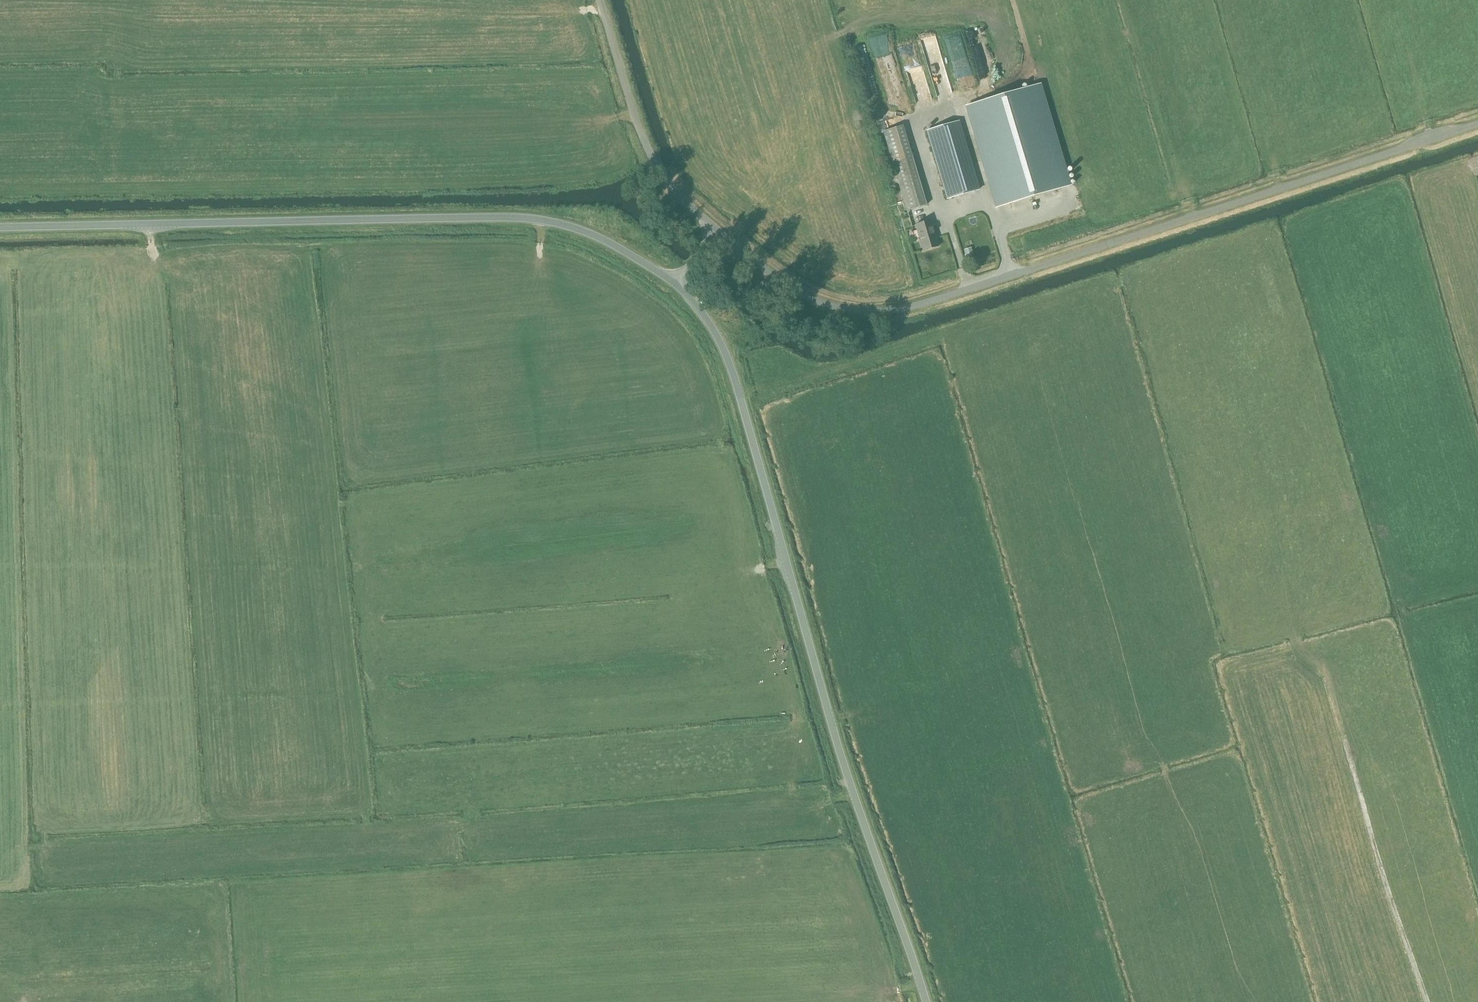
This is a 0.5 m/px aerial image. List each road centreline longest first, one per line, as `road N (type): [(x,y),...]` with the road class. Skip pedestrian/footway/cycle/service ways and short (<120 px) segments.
road 1 (unclassified): [(675,283),(705,317),(731,368),(842,759),(926,1001)]
road 2 (unclassified): [(0,227),(532,219),(598,237),(675,283)]
road 3 (unclassified): [(1010,275),(1477,124)]
road 4 (unclassified): [(717,231),(793,289),(835,307),(883,311),(967,289)]
road 5 (track): [(1347,742),(1428,1001)]
road 6 (unclassified): [(717,231),(654,162),(600,0)]
road 7 (track): [(1013,0),(1028,49),(1022,72),(951,104)]
road 8 (unclassified): [(951,104),(916,123),(943,217)]

